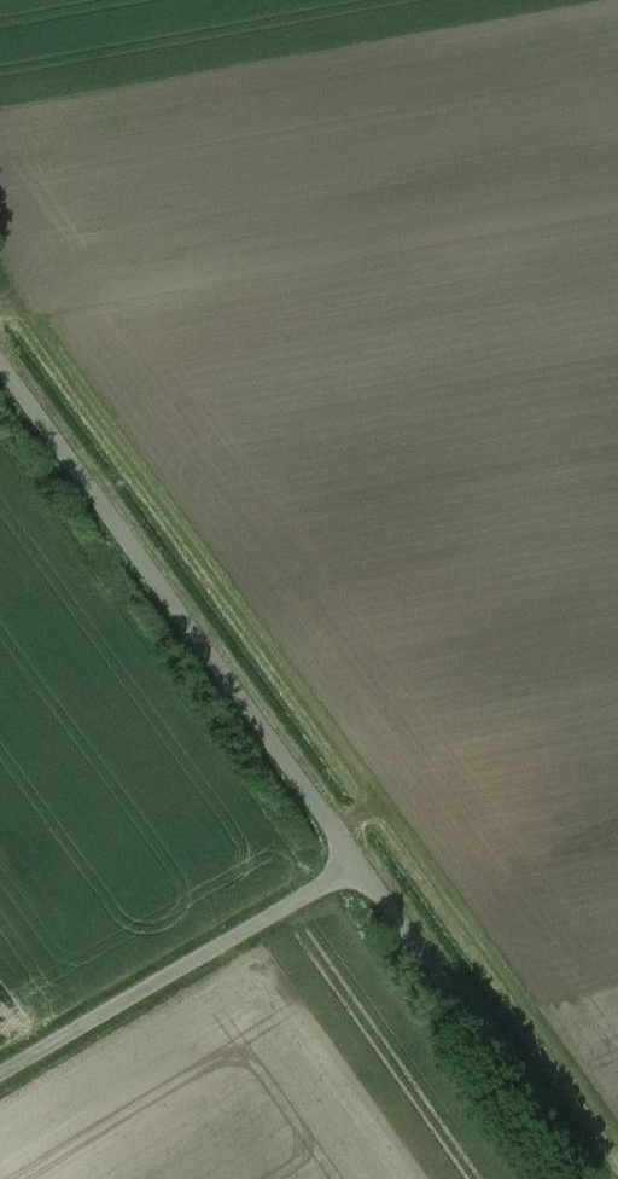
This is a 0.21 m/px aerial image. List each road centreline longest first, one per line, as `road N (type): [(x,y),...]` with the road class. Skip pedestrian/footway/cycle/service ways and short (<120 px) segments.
road 1 (track): [(0,347),(178,304),(617,228)]
road 2 (unclassified): [(0,379),(345,866)]
road 3 (unclassified): [(0,1071),(345,866)]
road 4 (unclassified): [(345,866),(569,1178)]

